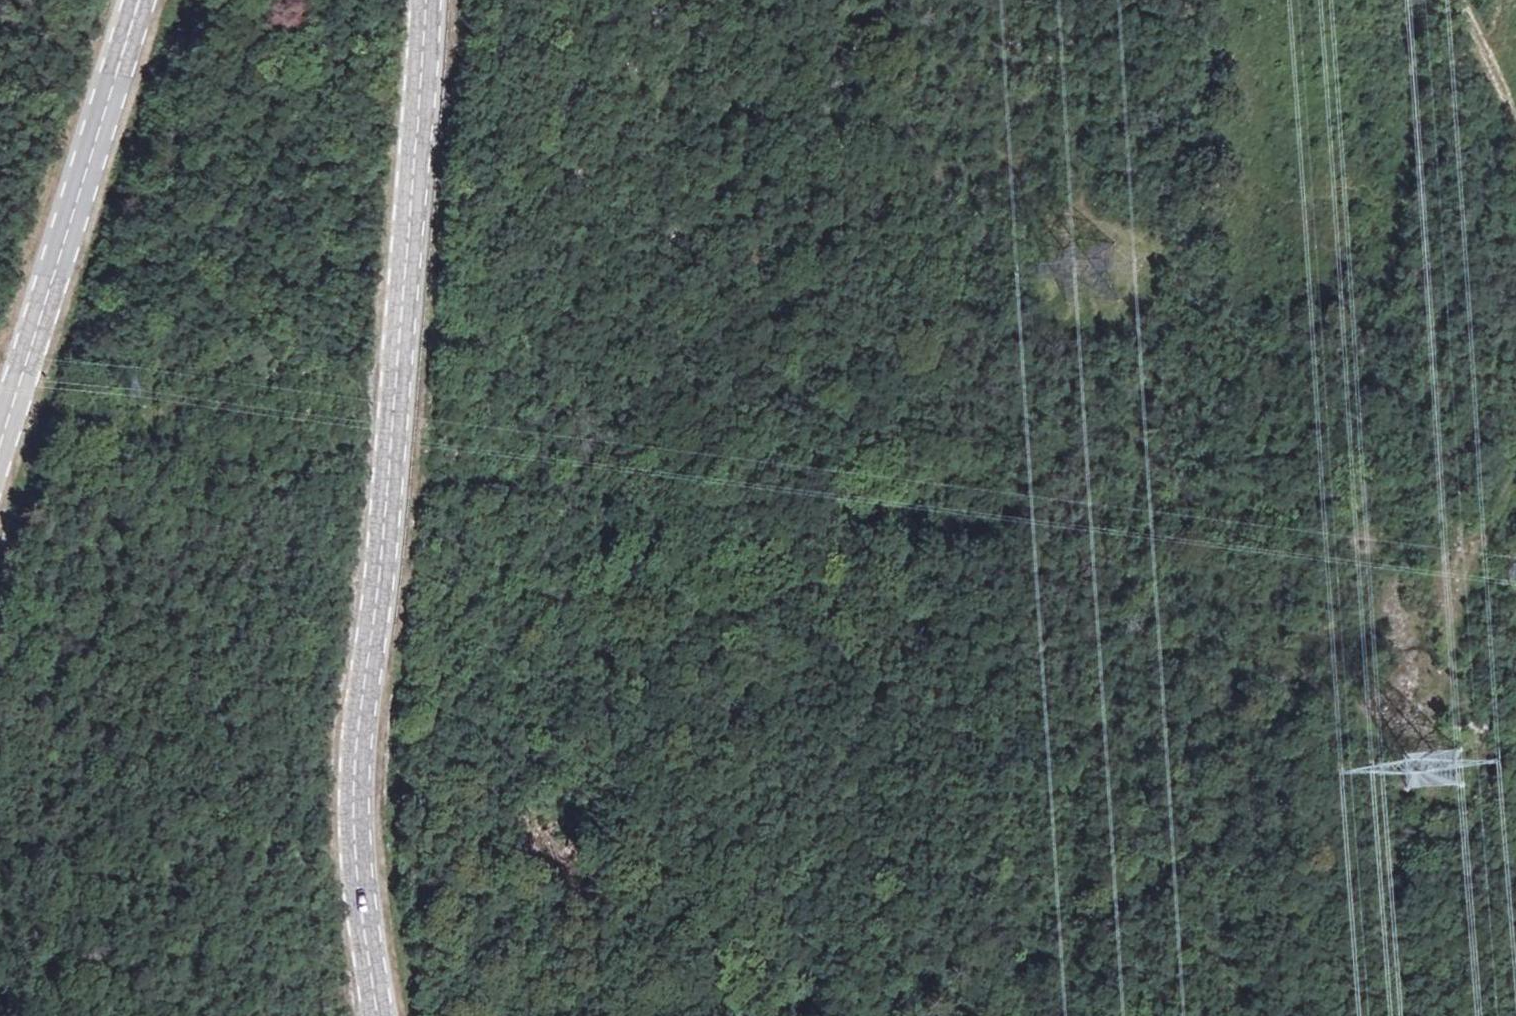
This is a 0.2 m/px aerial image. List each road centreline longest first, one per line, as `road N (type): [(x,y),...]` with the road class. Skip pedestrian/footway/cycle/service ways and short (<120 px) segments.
road 1 (secondary): [(425,0),(358,731),(360,863),(378,1015)]
road 2 (secondary): [(0,444),(138,0)]
road 3 (track): [(1460,0),(1515,126)]

